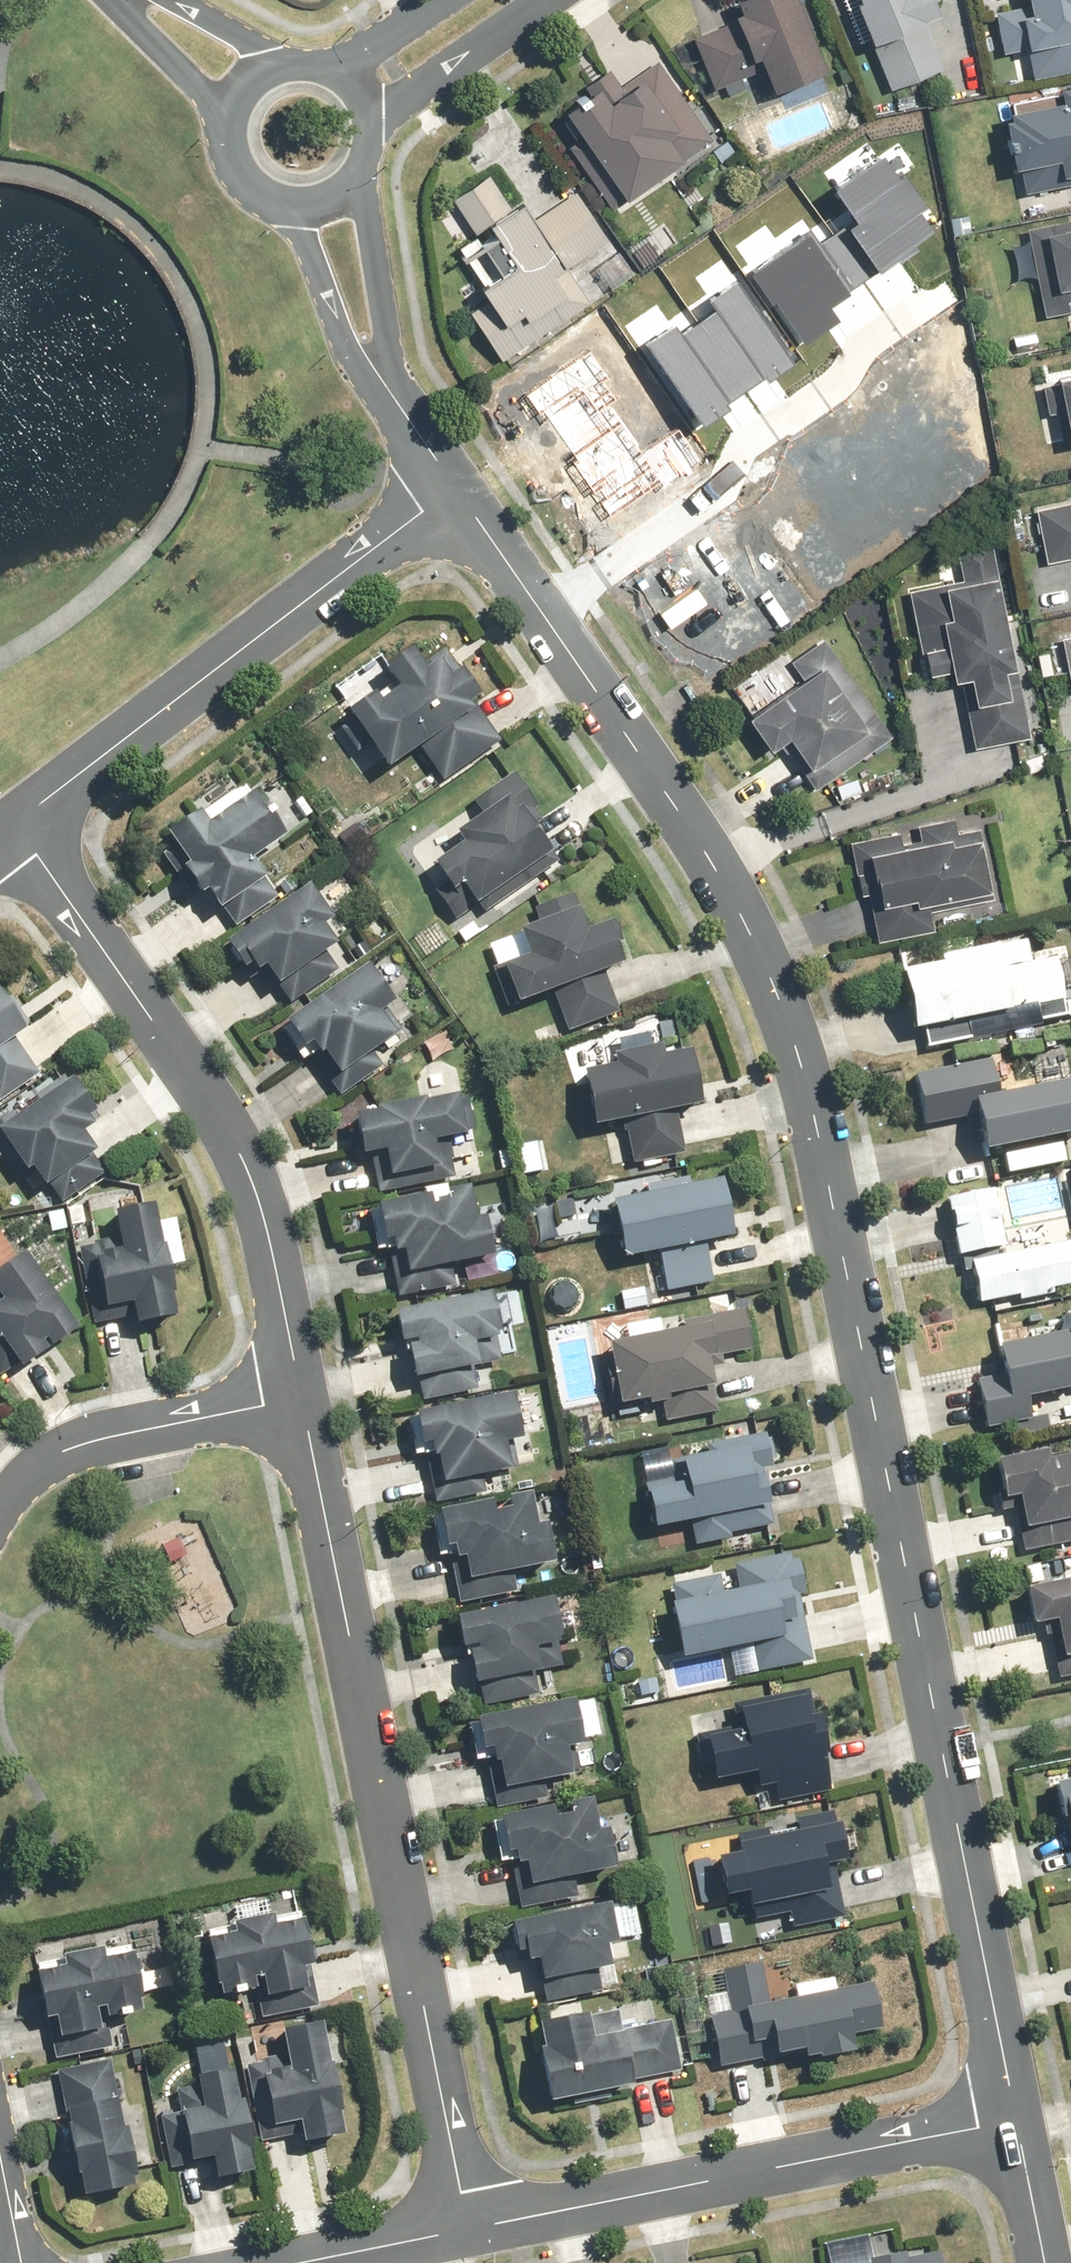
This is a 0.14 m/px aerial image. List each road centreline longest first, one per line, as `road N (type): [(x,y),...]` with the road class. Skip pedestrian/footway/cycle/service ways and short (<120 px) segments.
road 1 (residential): [(543,617),(710,861),(762,956),(796,1053),(830,1179),(1014,2119)]
road 2 (residential): [(301,1397),(468,2232)]
road 3 (residential): [(16,825),(226,1131),(264,1220),(301,1397)]
road 4 (residential): [(468,2232),(1014,2119)]
road 5 (residential): [(16,825),(457,491)]
road 6 (residential): [(543,617),(725,492),(751,444),(826,400),(884,335),(942,298)]
road 7 (residential): [(301,1397),(76,1450),(30,1474),(0,1508)]
road 8 (residential): [(535,0),(436,71),(366,135)]
road 9 (residential): [(350,181),(368,248),(379,376)]
road 10 (residential): [(379,376),(286,206)]
road 11 (residential): [(314,2262),(468,2232)]
road 12 (residential): [(226,115),(121,0)]
road 13 (residential): [(457,491),(543,617)]
road 14 (residential): [(1014,2119),(1044,2262)]
road 15 (residential): [(379,376),(457,491)]
road 16 (residential): [(321,69),(390,35),(438,0)]
road 17 (residential): [(286,206),(244,186),(230,165),(226,115)]

